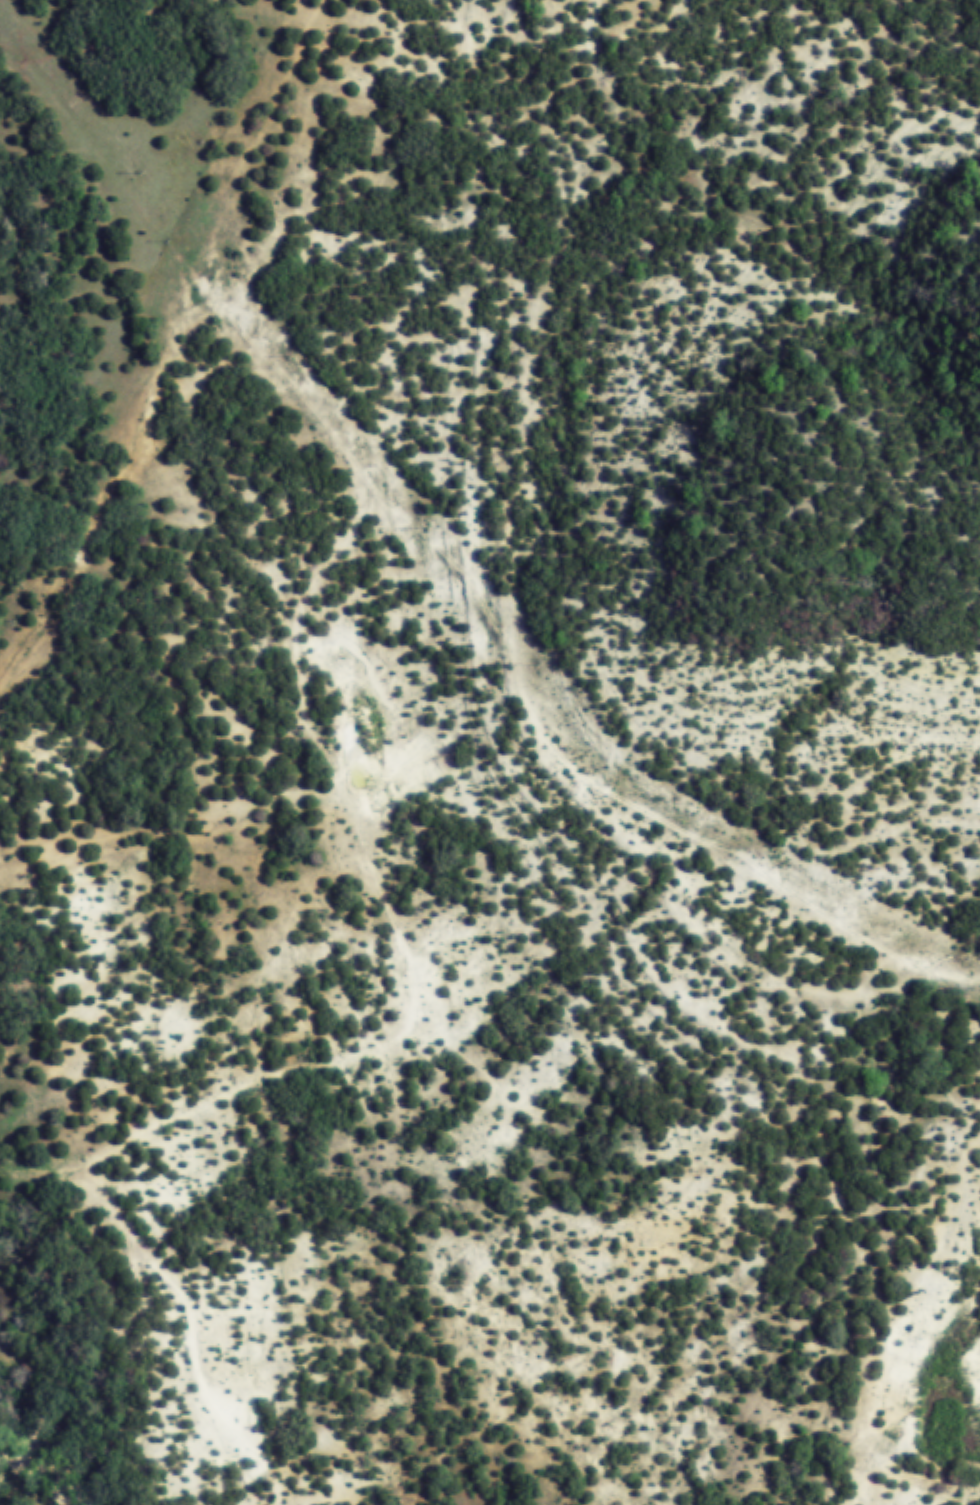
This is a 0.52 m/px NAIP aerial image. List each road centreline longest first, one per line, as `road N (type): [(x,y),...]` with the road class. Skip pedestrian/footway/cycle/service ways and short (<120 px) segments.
road 1 (residential): [(287,1504),(251,1403),(131,1226),(93,1195),(0,1171)]

